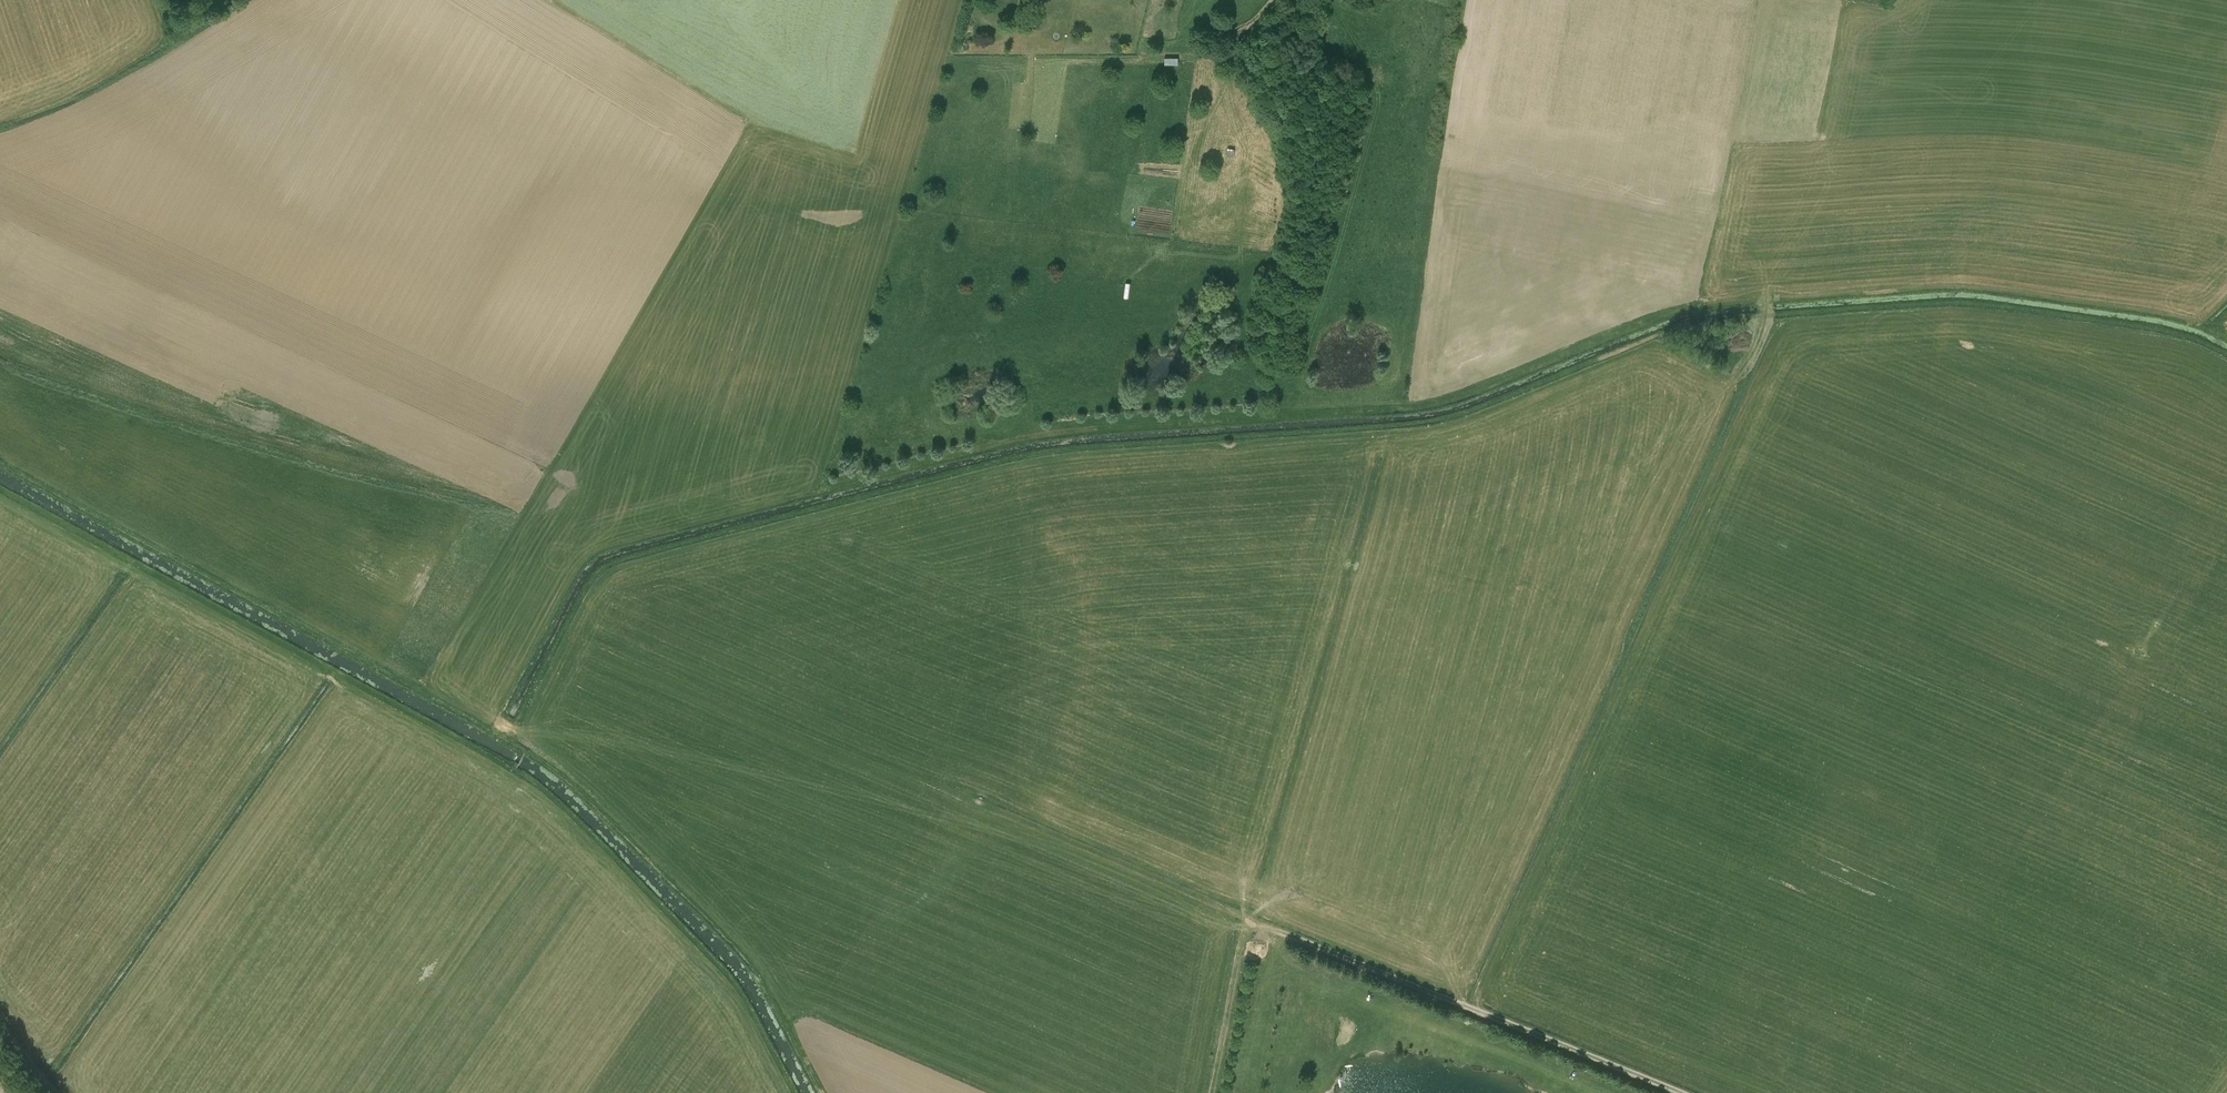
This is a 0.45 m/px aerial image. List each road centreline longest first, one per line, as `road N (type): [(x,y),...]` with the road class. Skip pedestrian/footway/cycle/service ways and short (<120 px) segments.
road 1 (track): [(1014,816),(1690,1092)]
road 2 (track): [(1246,911),(1211,1092)]

